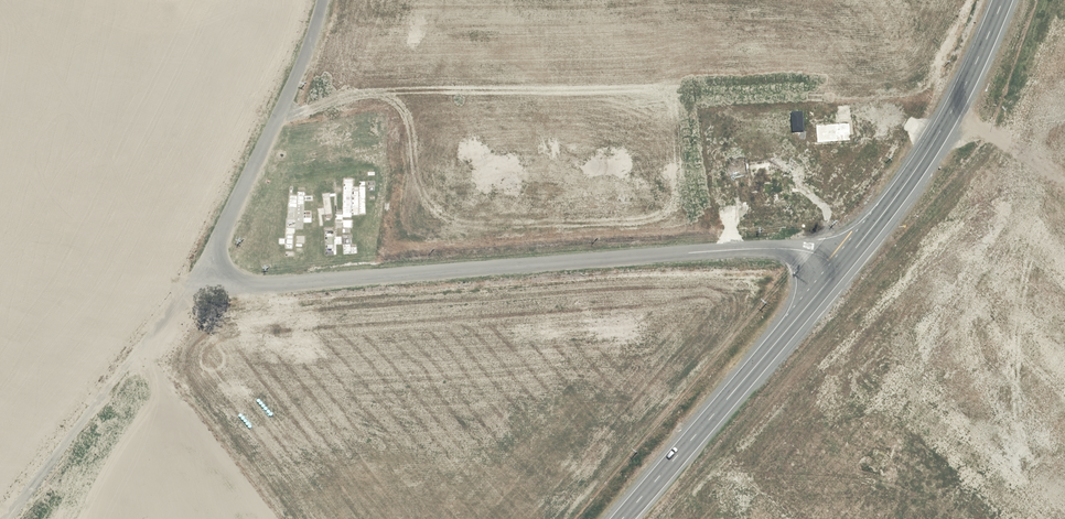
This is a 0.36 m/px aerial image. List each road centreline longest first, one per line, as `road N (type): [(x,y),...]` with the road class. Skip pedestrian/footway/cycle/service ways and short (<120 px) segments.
road 1 (residential): [(222,270),(245,286),(267,286),(750,249),(807,252),(841,266)]
road 2 (trunk): [(621,518),(841,266)]
road 3 (residential): [(222,270),(182,301),(34,518)]
road 4 (trunk): [(841,266),(915,170),(1004,0)]
road 5 (residential): [(322,0),(294,83),(223,230),(222,270)]

